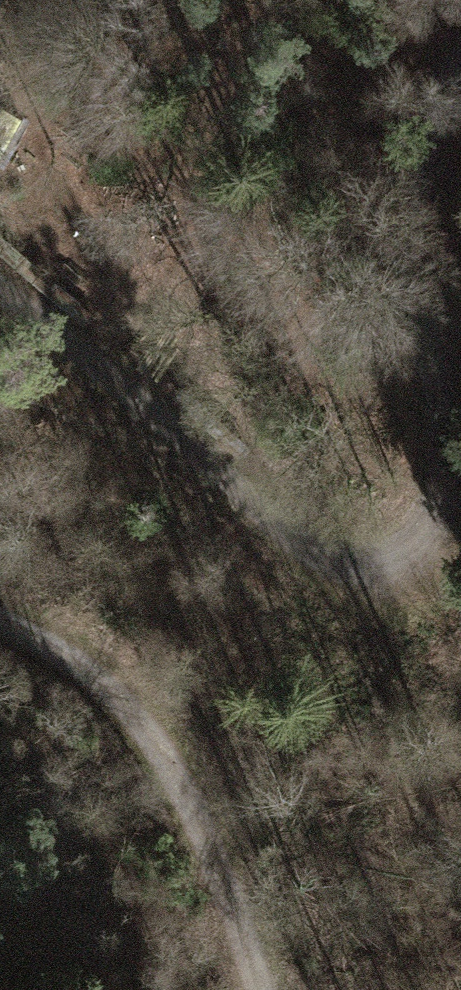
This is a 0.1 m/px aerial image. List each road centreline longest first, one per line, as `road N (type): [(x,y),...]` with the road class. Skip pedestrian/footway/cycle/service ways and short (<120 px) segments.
road 1 (track): [(460,55),(411,178),(412,299),(444,439),(433,553),(355,583),(299,558),(130,377),(0,298)]
road 2 (track): [(0,616),(74,651),(159,763),(234,920),(257,989)]

